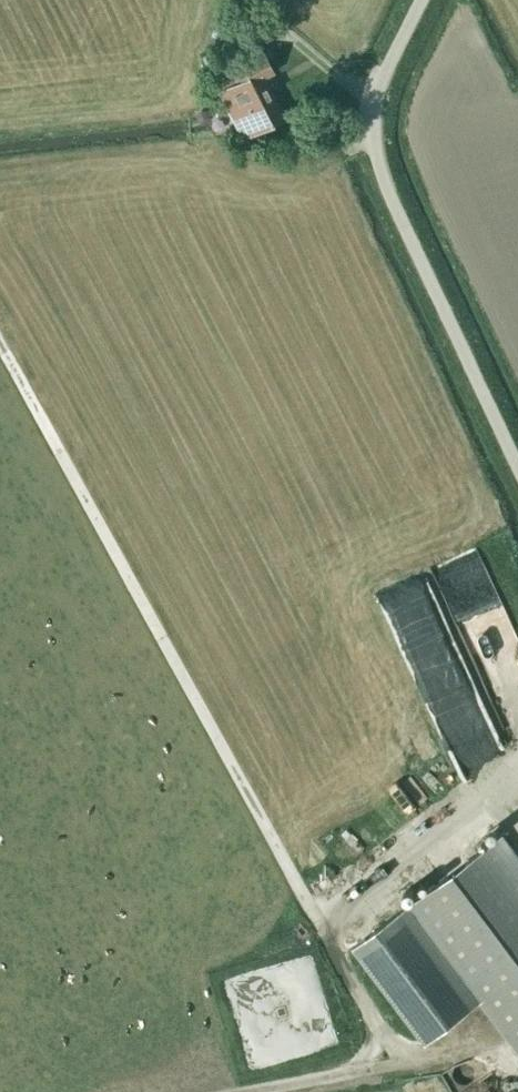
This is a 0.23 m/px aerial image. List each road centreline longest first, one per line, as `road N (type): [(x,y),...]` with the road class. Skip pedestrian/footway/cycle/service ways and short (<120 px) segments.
road 1 (track): [(400,1065),(0,342)]
road 2 (unclassified): [(422,0),(374,100),(375,148),(394,206),(517,470)]
road 3 (track): [(517,1075),(471,1055),(259,1091)]

